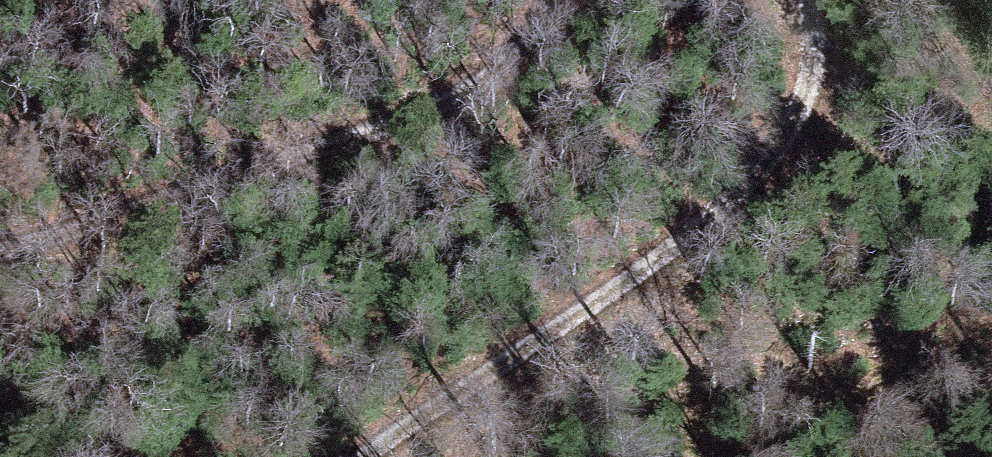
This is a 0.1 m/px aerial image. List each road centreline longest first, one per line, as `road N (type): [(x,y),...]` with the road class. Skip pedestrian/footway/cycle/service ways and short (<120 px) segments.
road 1 (track): [(809,0),(819,22),(820,85),(809,122),(784,157),(744,196),(355,456)]
road 2 (track): [(0,250),(426,113),(492,72),(560,0)]

